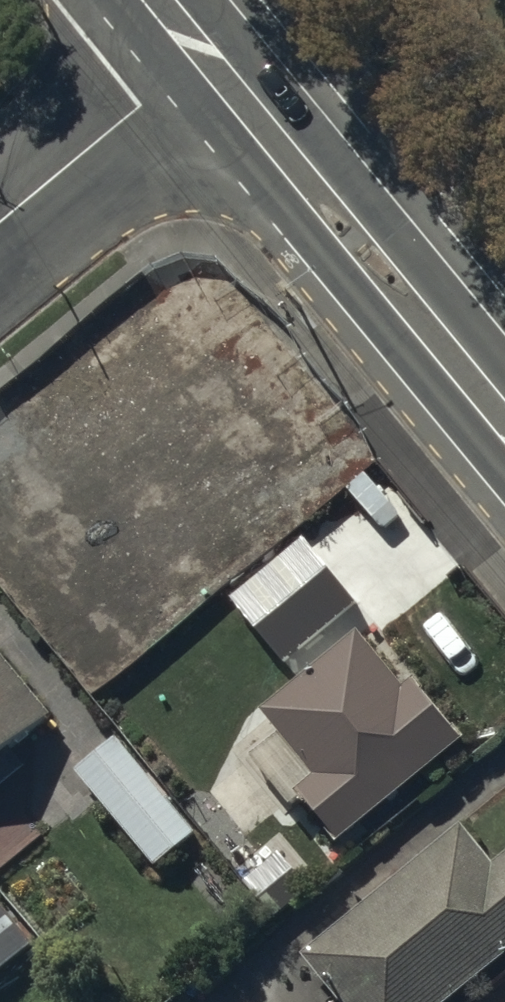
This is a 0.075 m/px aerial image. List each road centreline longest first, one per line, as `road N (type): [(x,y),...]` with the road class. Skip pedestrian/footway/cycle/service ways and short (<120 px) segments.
road 1 (secondary): [(504,417),(208,53)]
road 2 (unclassified): [(0,223),(208,53)]

